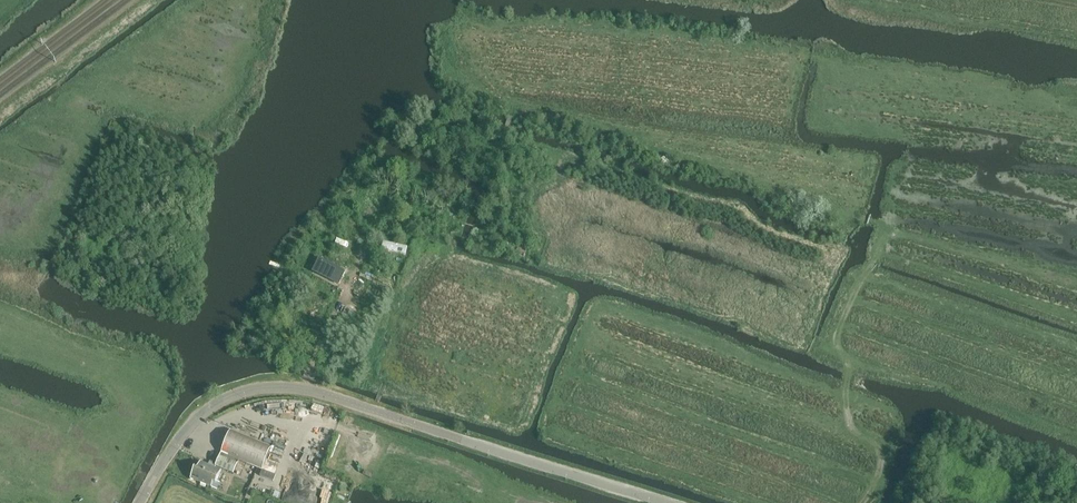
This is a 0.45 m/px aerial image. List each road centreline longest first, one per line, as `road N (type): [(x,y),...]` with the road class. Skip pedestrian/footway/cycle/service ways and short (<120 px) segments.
road 1 (tertiary): [(139,502),(186,429),(216,404),(257,388),(305,388),(660,502)]
road 2 (track): [(864,502),(880,472),(878,453),(845,415),(850,367),(835,339),(889,229),(1076,281)]
road 3 (track): [(305,388),(315,347),(379,220)]

